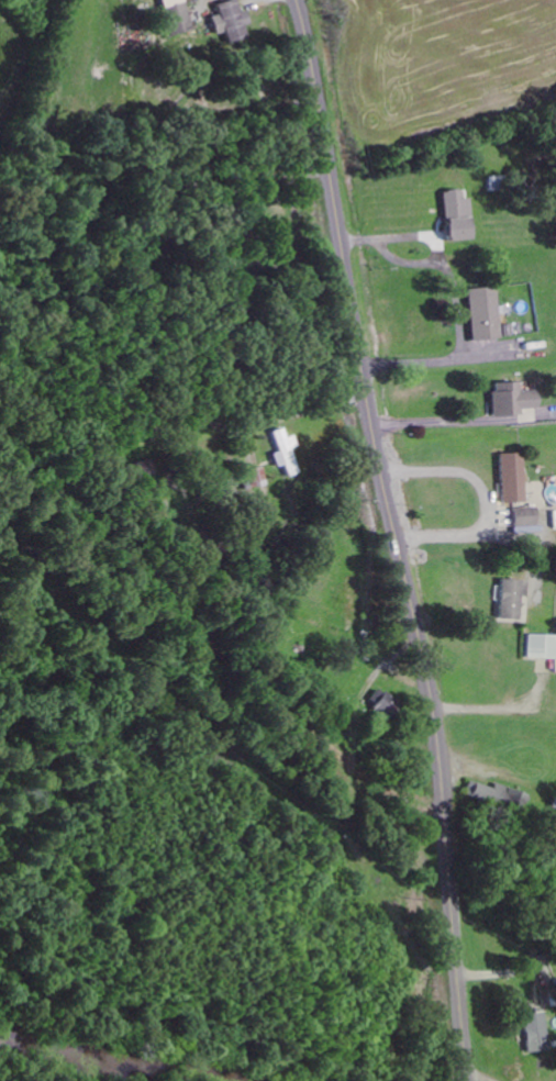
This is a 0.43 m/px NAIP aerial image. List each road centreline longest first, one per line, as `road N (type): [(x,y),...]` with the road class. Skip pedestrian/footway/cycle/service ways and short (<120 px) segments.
road 1 (secondary): [(466,1080),(431,691),(374,431),(296,0)]
road 2 (residential): [(451,885),(400,895),(310,811),(0,641)]

